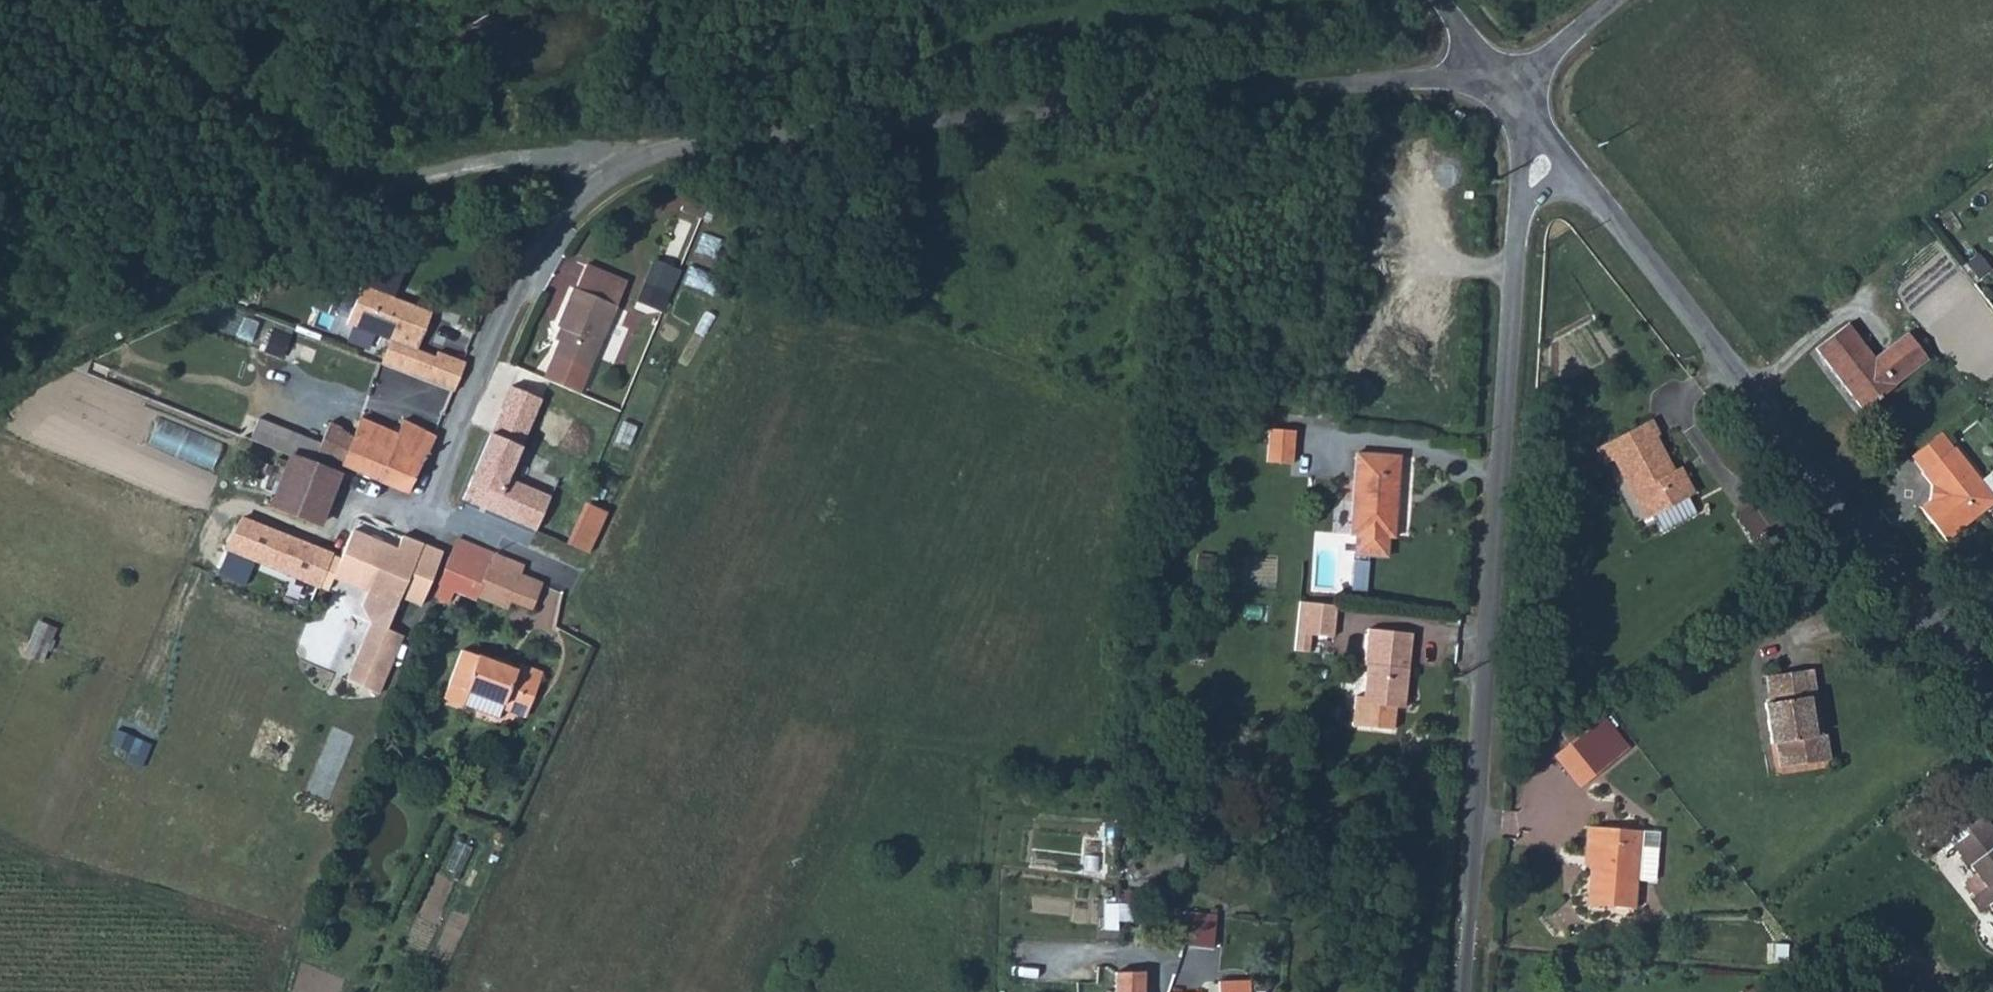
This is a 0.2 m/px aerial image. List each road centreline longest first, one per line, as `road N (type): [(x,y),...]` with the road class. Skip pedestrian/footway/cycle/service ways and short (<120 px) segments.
road 1 (unclassified): [(1508,80),(1247,95),(681,147),(616,174),(564,227),(514,308),(429,518)]
road 2 (unclassified): [(1461,991),(1521,231),(1529,179),(1558,152)]
road 3 (track): [(808,135),(562,141),(319,176),(94,0)]
road 4 (unclassified): [(1558,152),(1992,718)]
road 5 (track): [(466,156),(322,227),(198,275),(0,374)]
road 6 (track): [(429,518),(518,553),(587,596),(631,651),(859,749)]
road 7 (unclassified): [(1508,80),(1614,0)]

